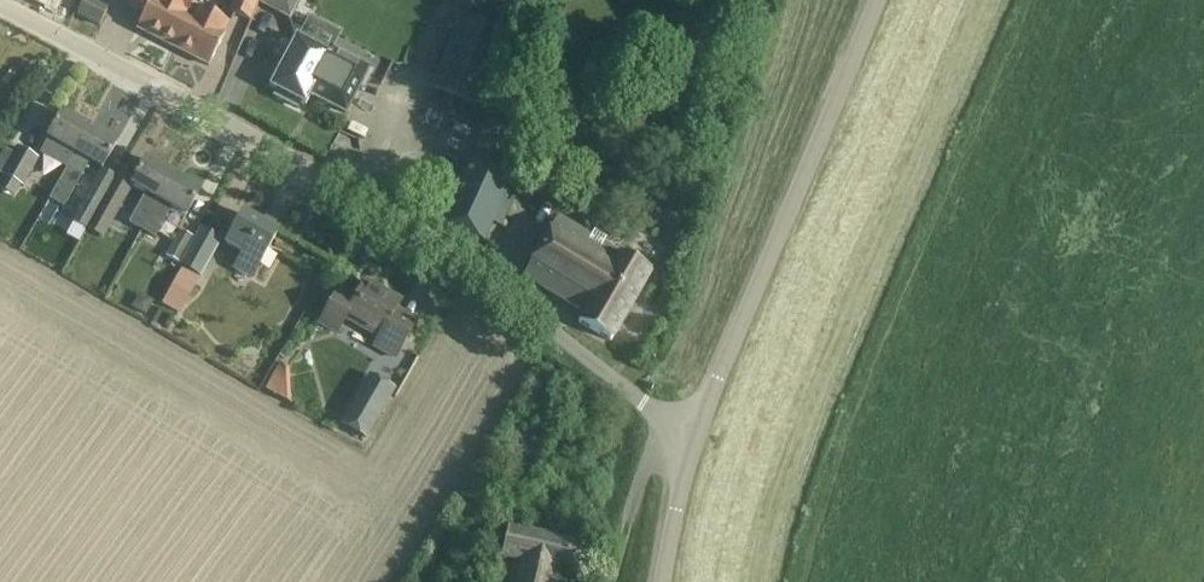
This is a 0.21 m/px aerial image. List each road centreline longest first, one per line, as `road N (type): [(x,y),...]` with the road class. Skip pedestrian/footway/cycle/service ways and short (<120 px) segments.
road 1 (residential): [(694,434),(433,239),(0,4)]
road 2 (unclassified): [(694,434),(876,0)]
road 3 (unclassified): [(661,581),(694,434)]

